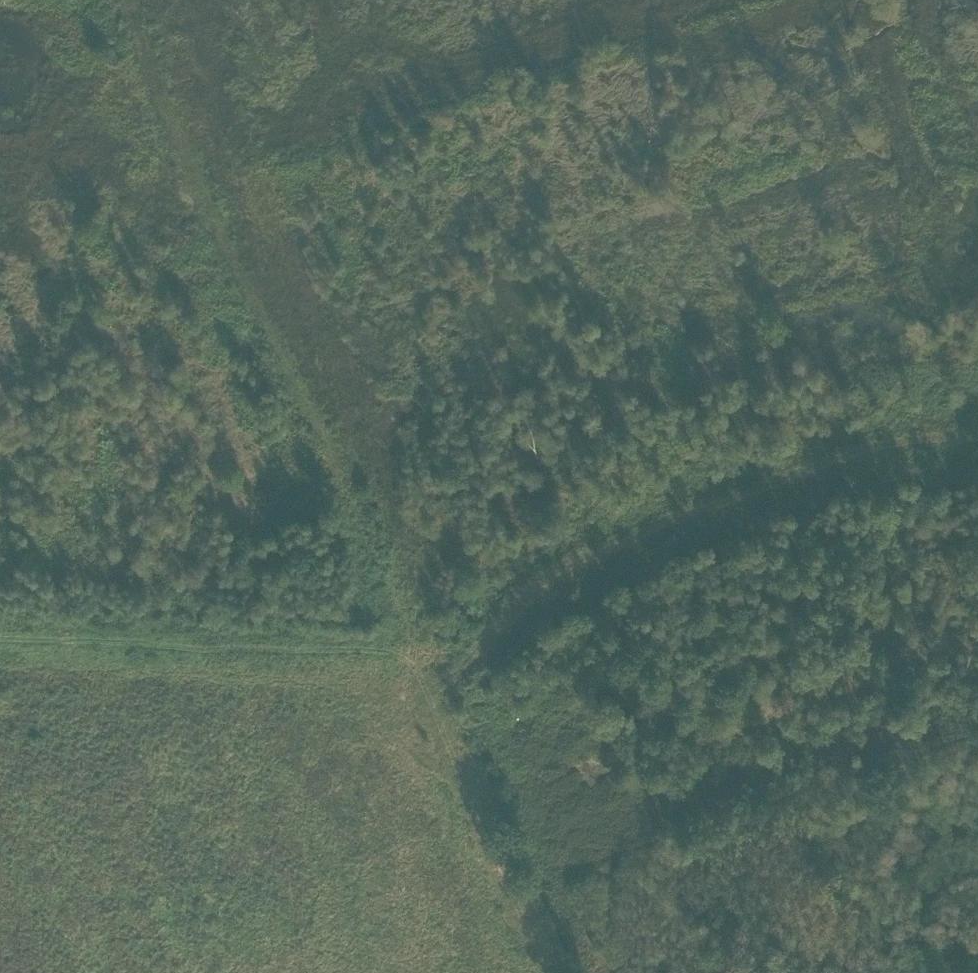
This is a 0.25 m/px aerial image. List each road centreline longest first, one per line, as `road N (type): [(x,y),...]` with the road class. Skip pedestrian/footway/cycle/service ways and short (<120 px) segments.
road 1 (track): [(450,742),(333,459),(197,179),(123,0)]
road 2 (track): [(197,179),(319,129),(711,0)]
road 3 (track): [(863,0),(934,210),(977,240)]
road 4 (unclassified): [(549,972),(450,742)]

